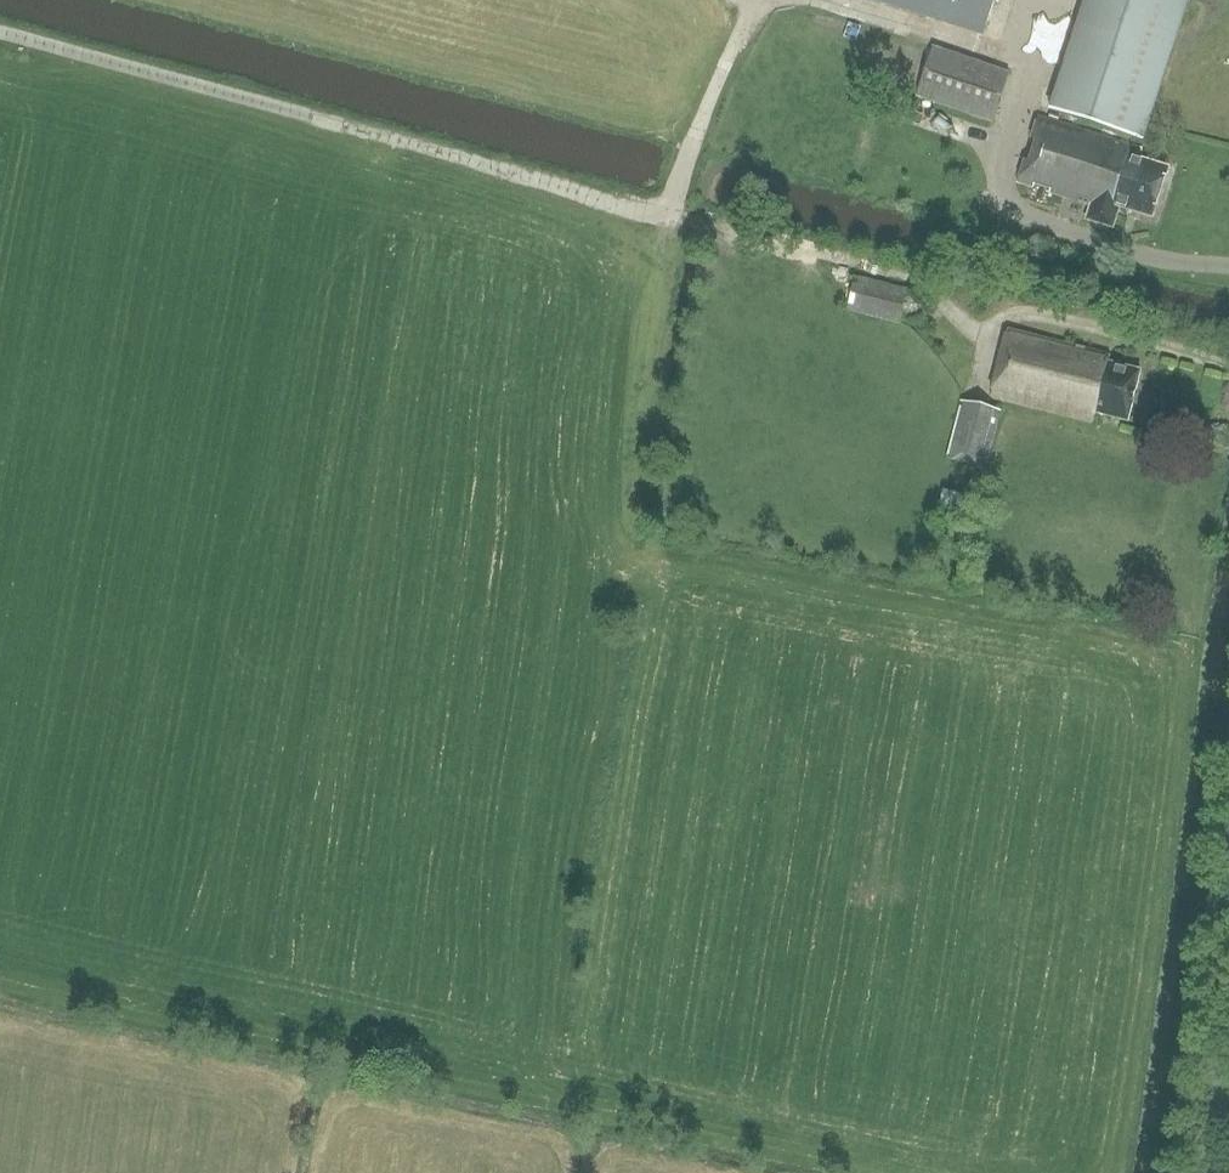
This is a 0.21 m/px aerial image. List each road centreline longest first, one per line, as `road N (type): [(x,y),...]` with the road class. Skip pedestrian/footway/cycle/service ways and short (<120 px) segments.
road 1 (unclassified): [(1206,1172),(1228,1011)]

